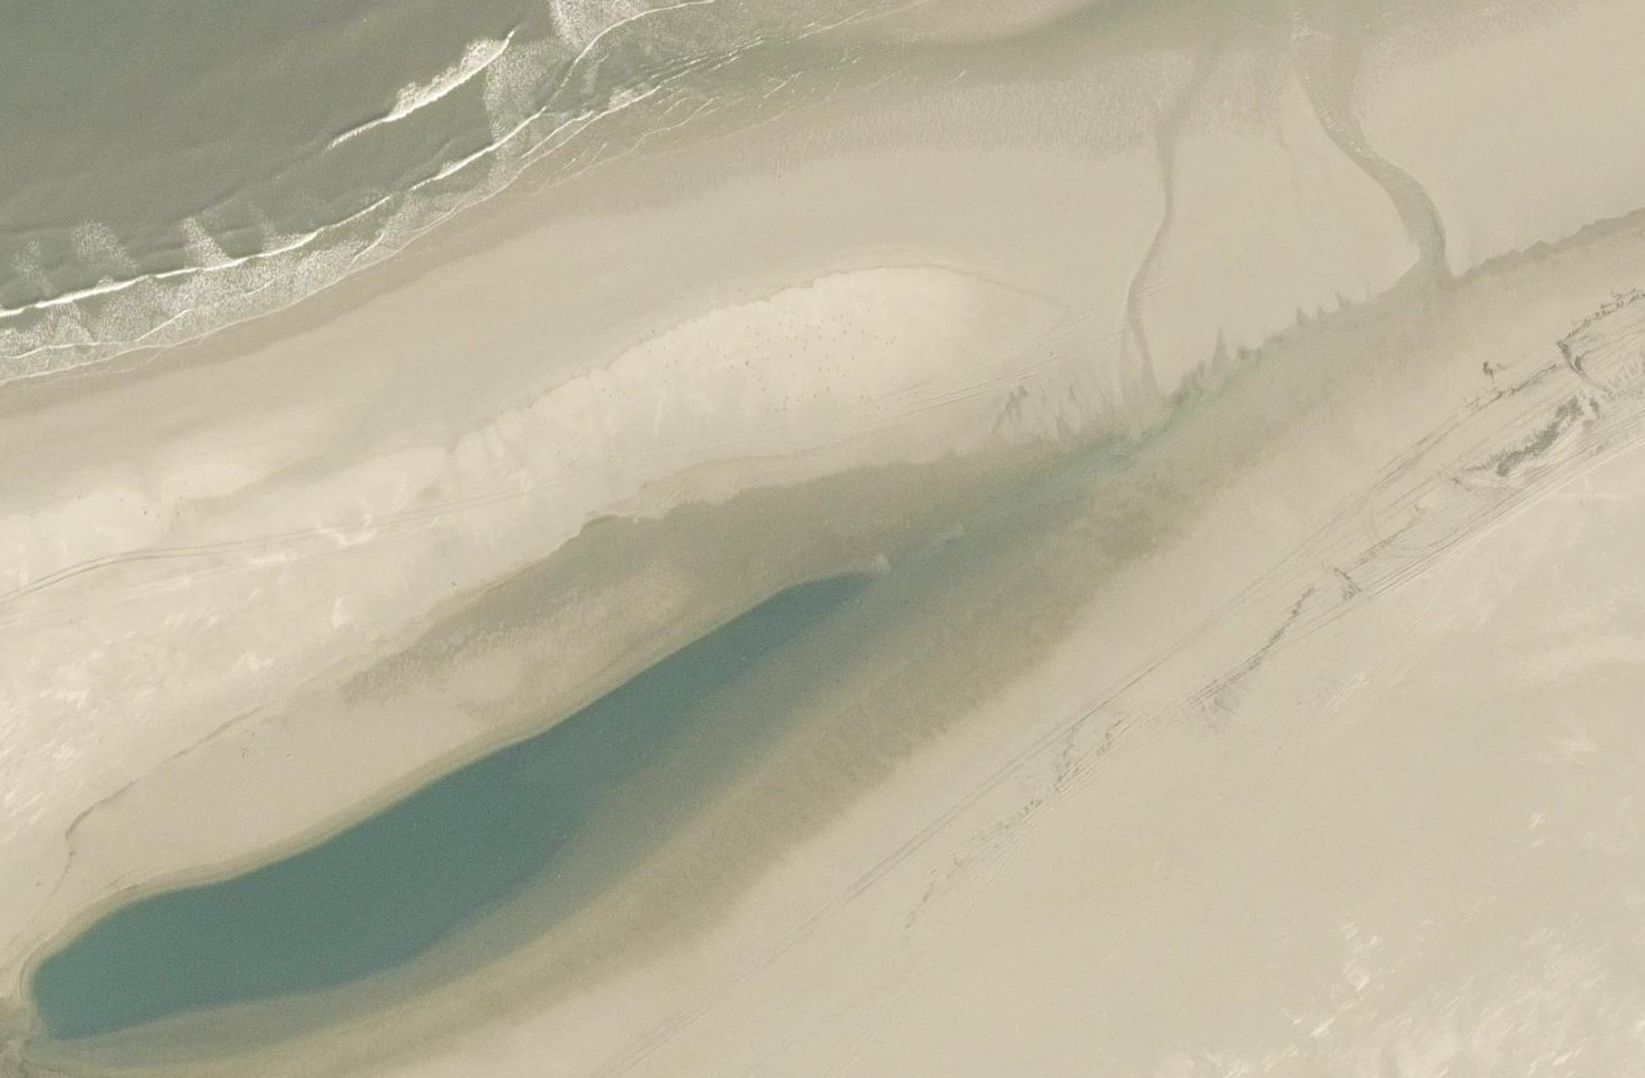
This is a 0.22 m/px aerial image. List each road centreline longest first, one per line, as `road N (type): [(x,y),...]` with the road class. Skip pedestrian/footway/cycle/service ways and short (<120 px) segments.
road 1 (track): [(1179,1077),(1429,889),(1644,759)]

